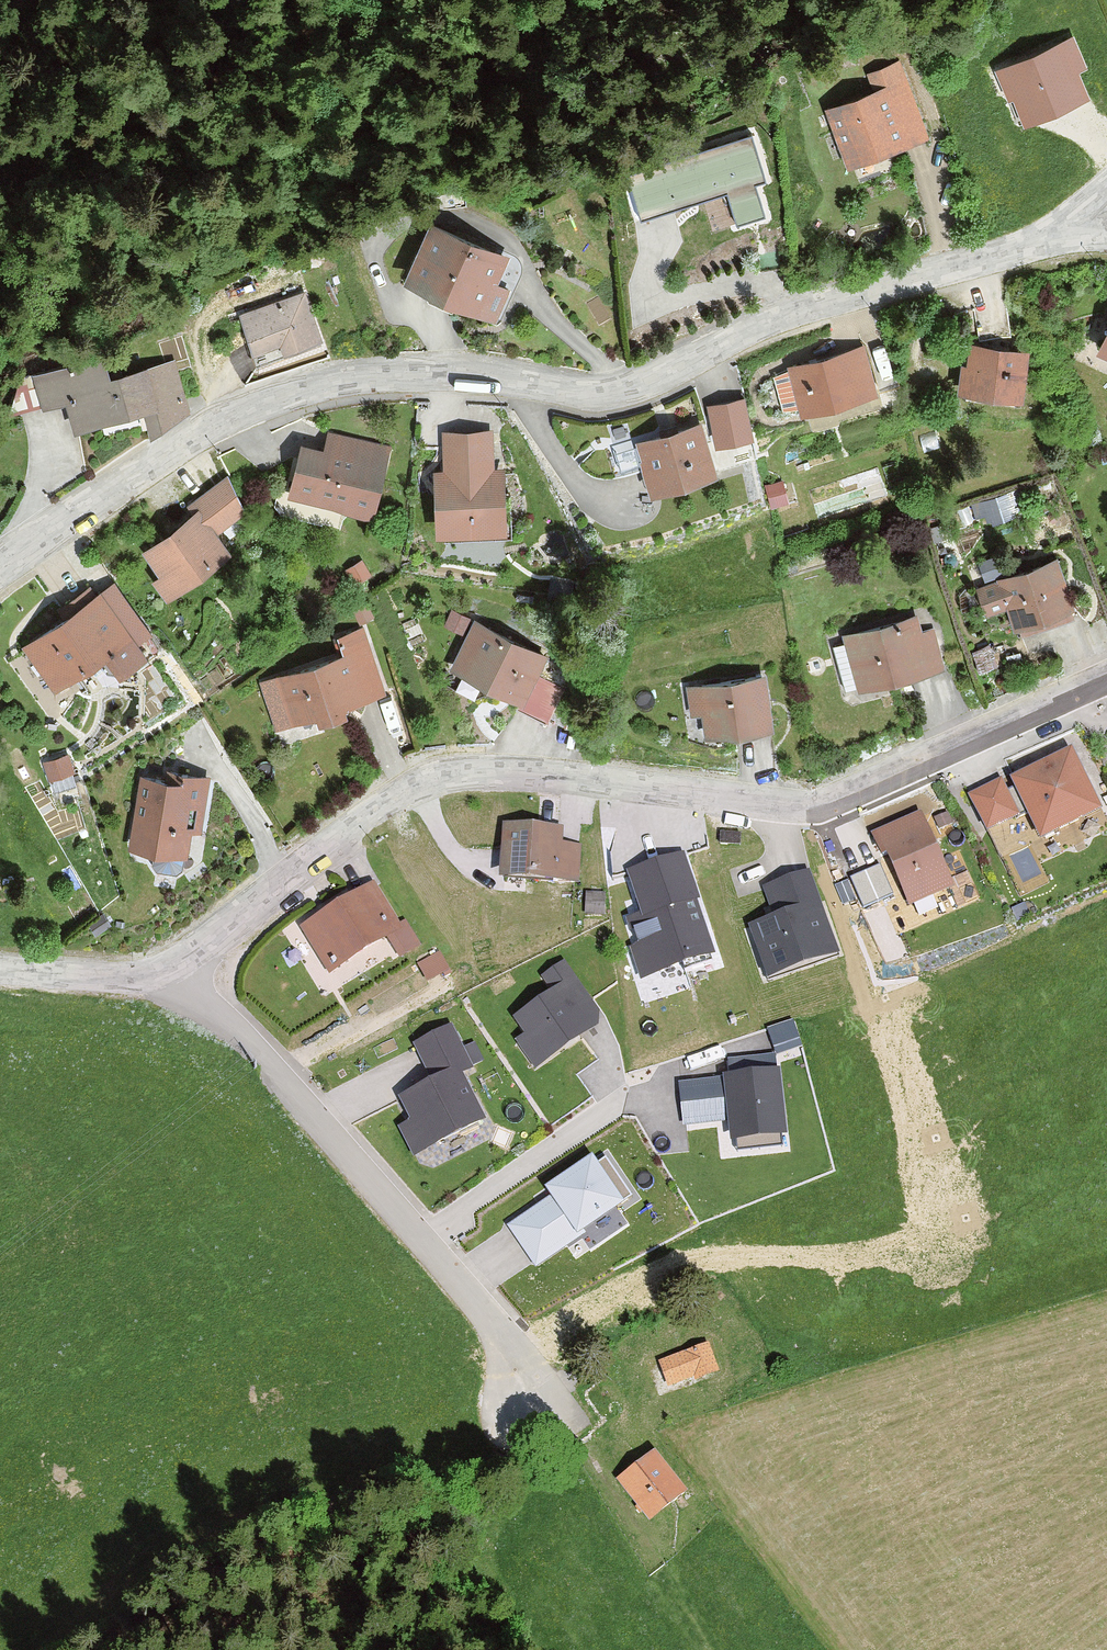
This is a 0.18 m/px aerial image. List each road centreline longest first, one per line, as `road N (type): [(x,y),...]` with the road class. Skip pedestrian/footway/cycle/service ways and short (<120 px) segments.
road 1 (residential): [(0,566),(149,460),(286,389),(412,370),(512,374),(599,393),(624,388),(754,329),(1076,231)]
road 2 (residential): [(1106,681),(820,807),(767,808),(463,771),(403,793),(290,876),(175,976)]
road 3 (residential): [(175,976),(417,1237)]
road 4 (track): [(528,1393),(730,1649)]
road 5 (residential): [(417,1237),(617,1104)]
road 6 (residential): [(417,1237),(500,1336),(528,1393)]
road 7 (residential): [(175,976),(0,968)]

